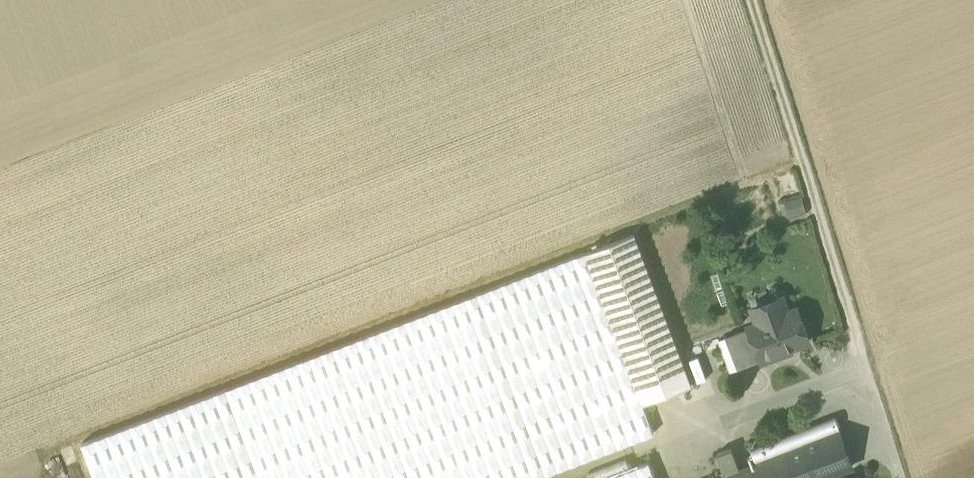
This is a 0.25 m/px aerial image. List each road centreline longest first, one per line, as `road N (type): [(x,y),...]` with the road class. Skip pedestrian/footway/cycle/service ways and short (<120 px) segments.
road 1 (track): [(751,0),(865,368)]

